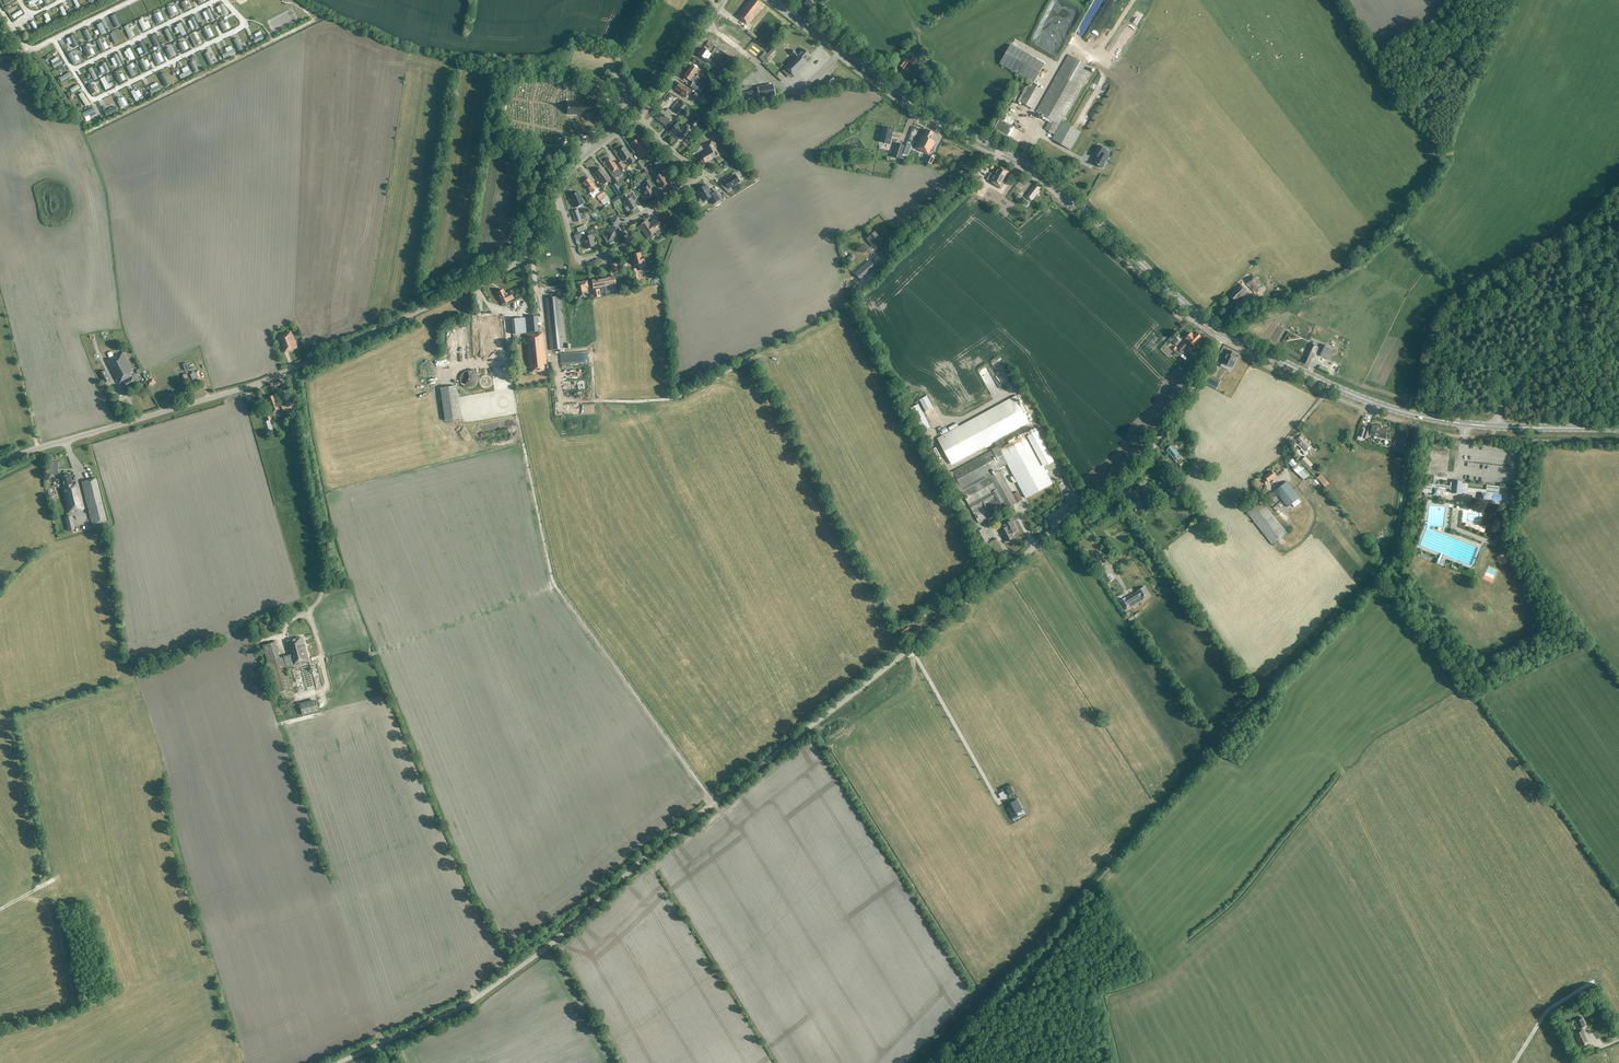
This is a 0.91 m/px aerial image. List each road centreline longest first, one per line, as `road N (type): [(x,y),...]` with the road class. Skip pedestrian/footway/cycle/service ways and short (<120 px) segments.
road 1 (unclassified): [(379,1044),(468,1003),(550,945),(664,841),(1119,483),(1154,447),(1225,334)]
road 2 (tertiary): [(0,462),(264,381),(497,274),(528,251),(557,193)]
road 3 (secondary): [(1225,334),(1047,177),(929,111),(777,0)]
road 4 (track): [(275,721),(321,713),(373,654),(553,585),(509,369)]
road 5 (residential): [(557,193),(576,255),(586,259),(625,248),(629,222),(706,174),(638,116)]
road 6 (track): [(553,585),(713,802)]
road 7 (track): [(553,357),(562,401),(665,400),(763,355)]
road 8 (secondary): [(1463,424),(1368,401),(1225,334)]
road 9 (track): [(291,369),(325,586),(306,615)]
road 10 (unclassified): [(1497,427),(1499,408),(1618,246)]
road 11 (track): [(1041,942),(924,1062)]
road 12 (tertiary): [(638,116),(725,0)]
road 13 (secondary): [(1618,429),(1497,427)]

